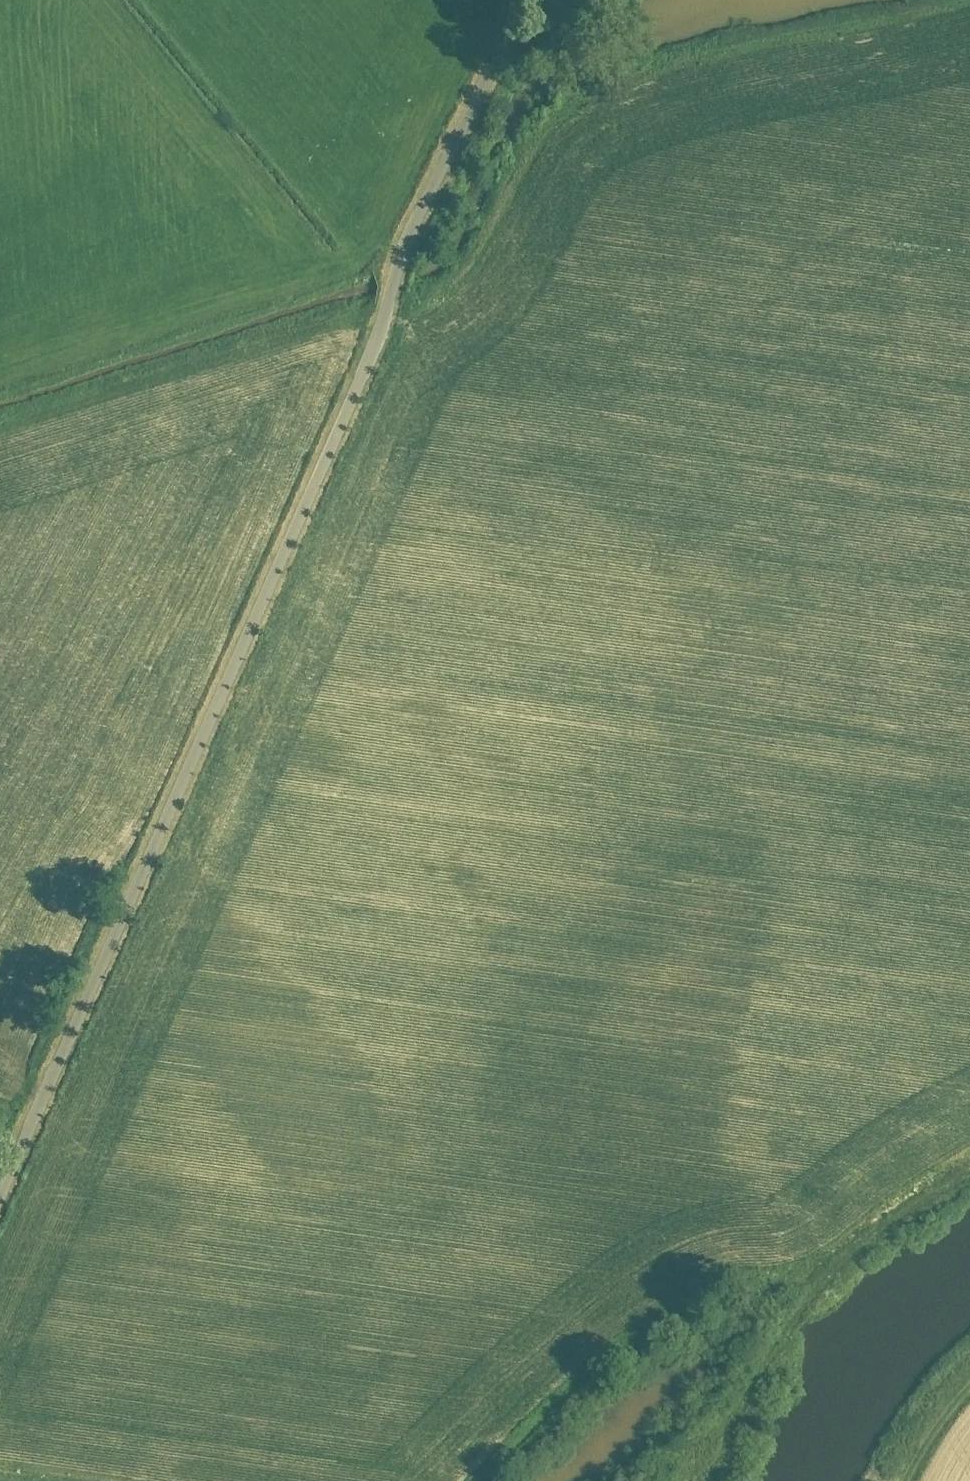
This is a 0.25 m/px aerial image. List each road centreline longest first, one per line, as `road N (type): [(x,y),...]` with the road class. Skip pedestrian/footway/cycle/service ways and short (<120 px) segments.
road 1 (residential): [(0,1217),(470,143),(542,0)]
road 2 (track): [(720,1480),(741,1401),(798,1304),(873,1231),(969,1168)]

